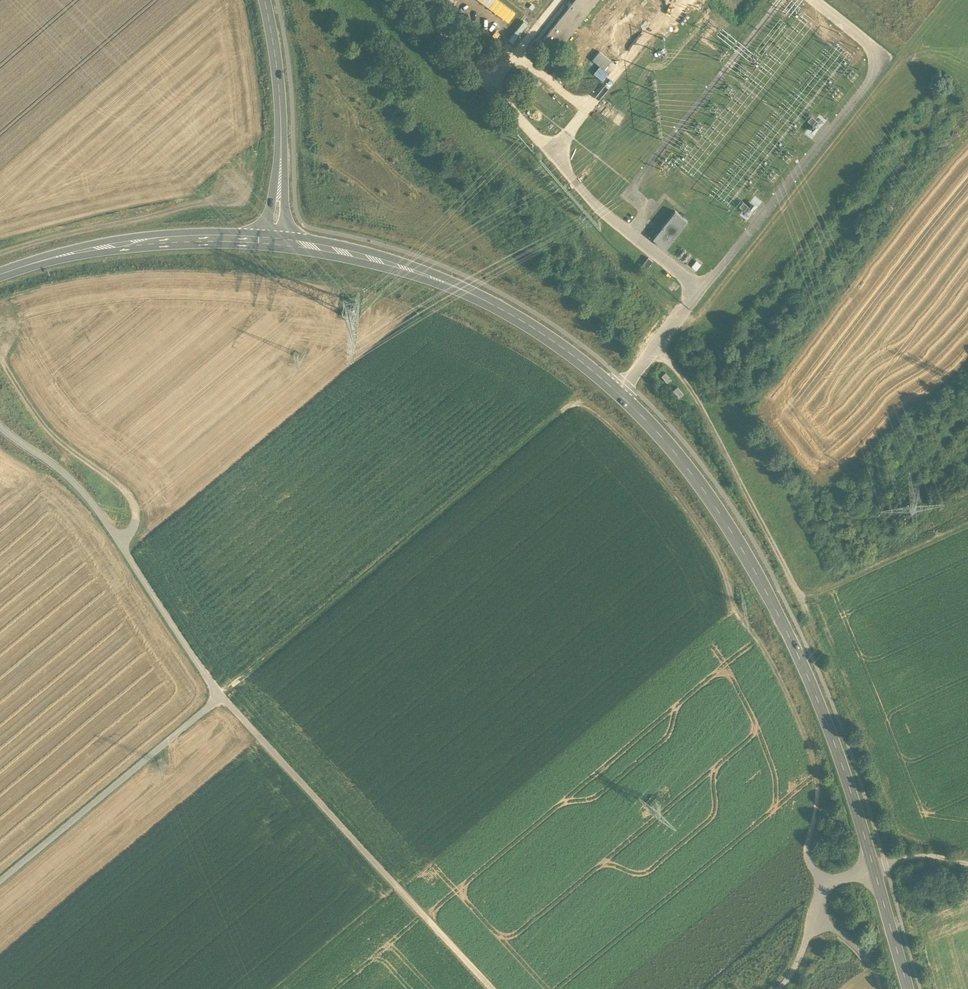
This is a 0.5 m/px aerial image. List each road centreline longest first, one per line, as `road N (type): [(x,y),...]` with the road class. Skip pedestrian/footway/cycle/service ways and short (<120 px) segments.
road 1 (secondary): [(907,988),(823,714),(791,638),(720,516),(665,440),(573,354),(463,291),(331,247),(276,241)]
road 2 (track): [(221,698),(580,398),(654,467),(691,517),(726,573),(731,602),(786,689),(817,778),(805,853),(822,885)]
road 3 (track): [(654,350),(673,367),(801,601),(967,529)]
road 4 (track): [(677,318),(688,324),(699,314),(905,56),(923,54),(967,75)]
road 5 (track): [(221,698),(489,988)]
road 6 (track): [(0,425),(90,499),(221,698)]
road 7 (track): [(0,255),(208,201),(242,203),(250,175),(226,174)]
road 8 (track): [(0,883),(221,698)]
road 9 (secondary): [(0,275),(90,248),(276,241)]
road 10 (track): [(779,988),(794,973),(822,885),(922,857),(967,866)]
road 11 (track): [(120,544),(135,514),(130,496),(62,444),(0,355)]
road 12 (tertiary): [(276,241),(282,134),(264,0)]

